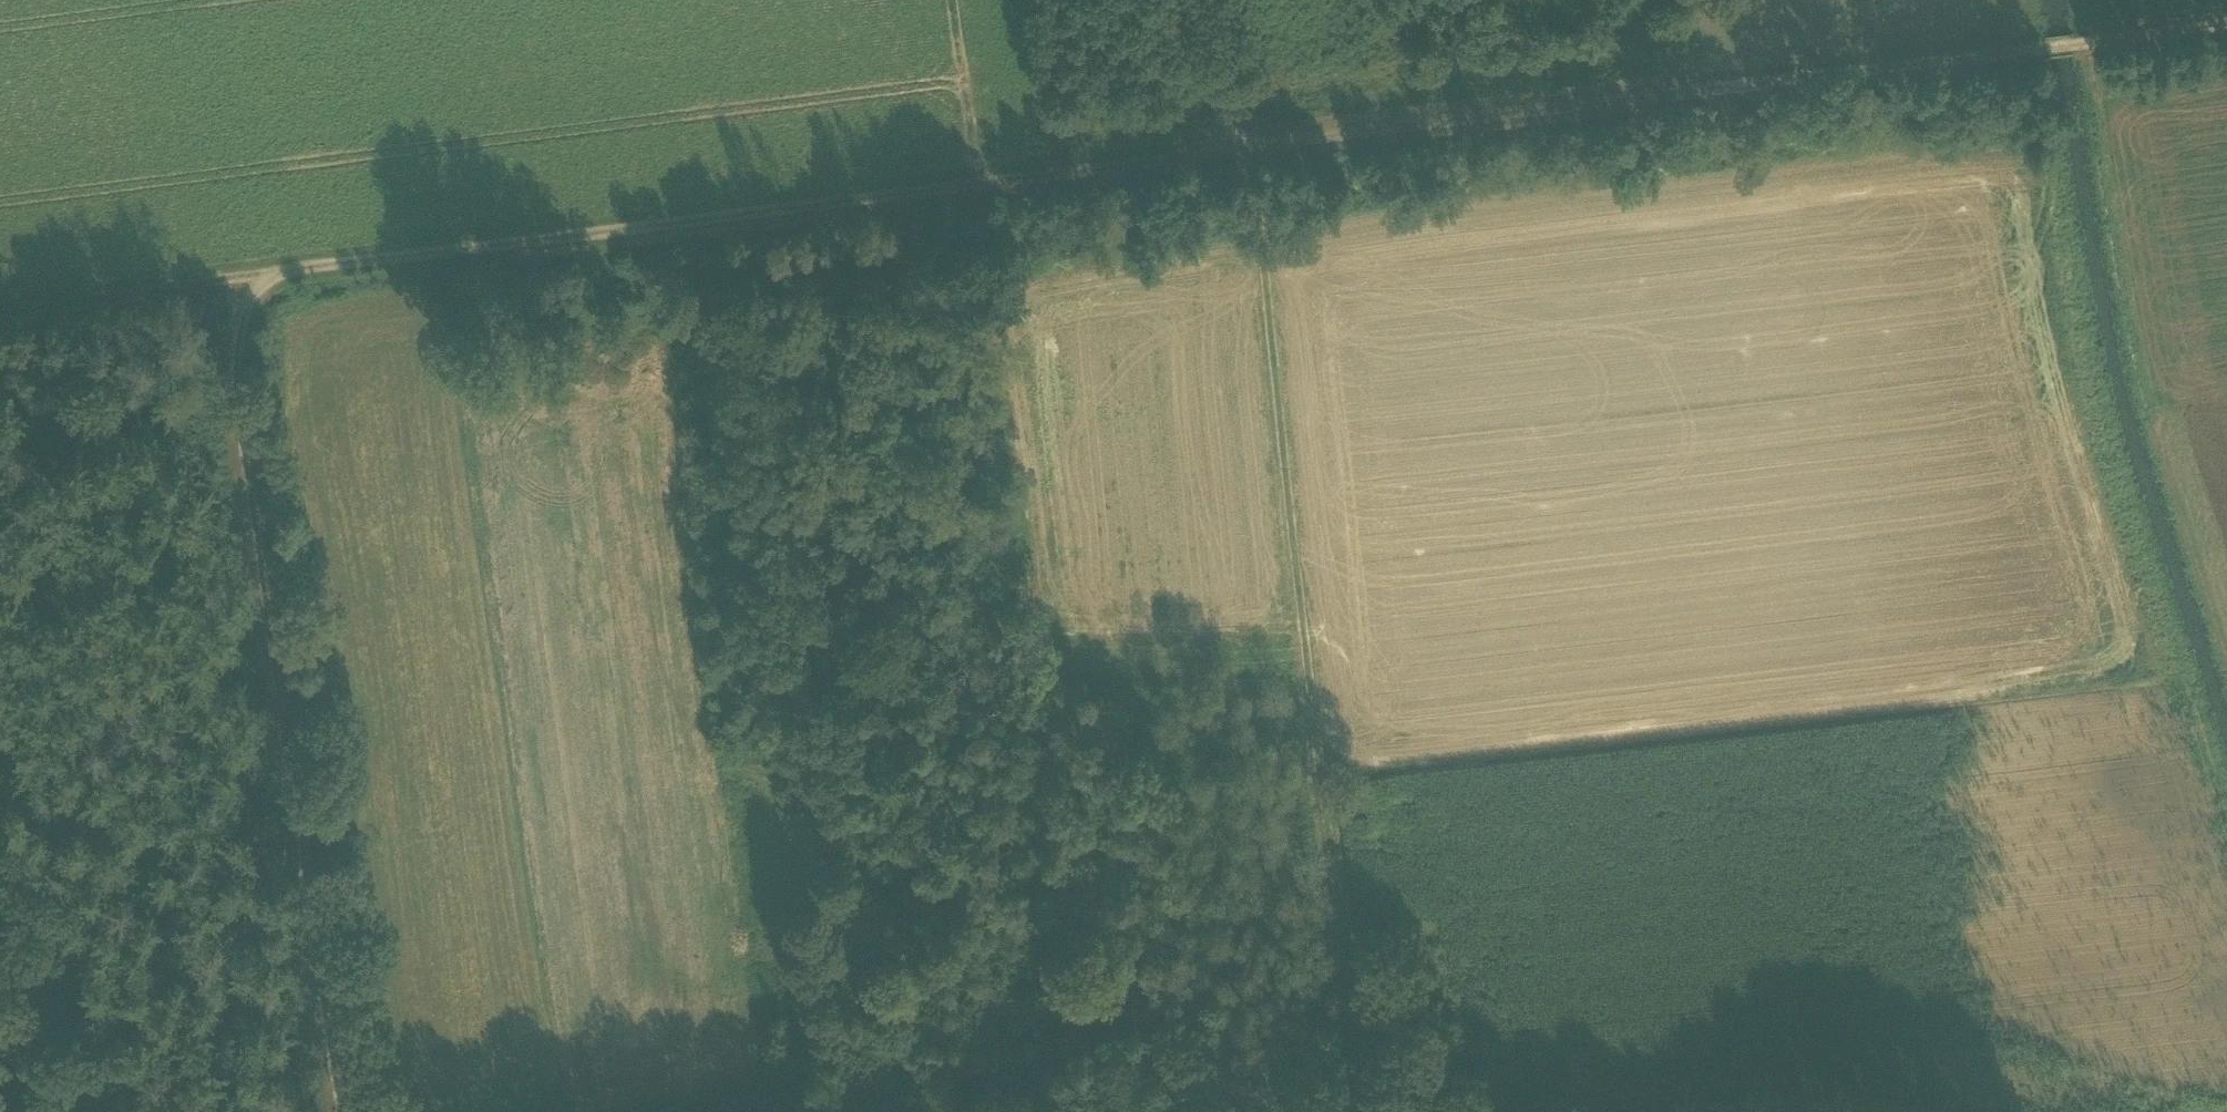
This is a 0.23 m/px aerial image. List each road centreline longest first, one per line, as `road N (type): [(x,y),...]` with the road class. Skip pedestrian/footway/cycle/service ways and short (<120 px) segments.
road 1 (track): [(1233,162),(286,272),(228,286)]
road 2 (track): [(2226,23),(1233,162)]
road 3 (track): [(1233,162),(1320,750),(1359,1111)]
road 4 (track): [(228,286),(340,1111)]
road 5 (track): [(0,314),(228,286)]
road 6 (track): [(1200,0),(1233,162)]

